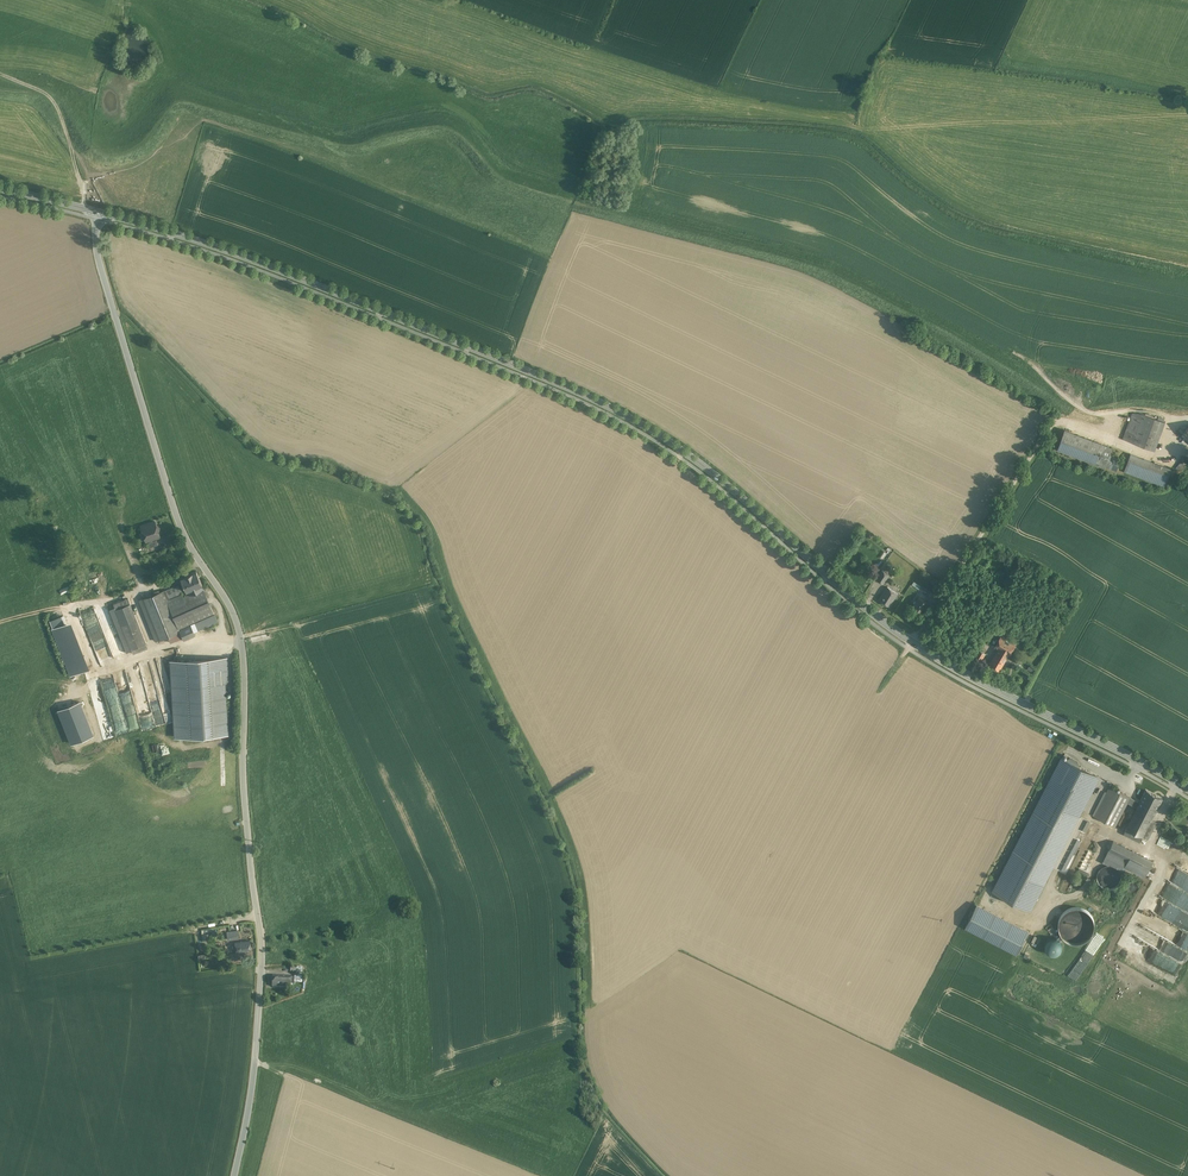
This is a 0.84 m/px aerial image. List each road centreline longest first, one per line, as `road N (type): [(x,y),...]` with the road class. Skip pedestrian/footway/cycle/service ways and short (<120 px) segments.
road 1 (tertiary): [(102,214),(312,284),(620,414),(697,462),(913,645),(1187,790)]
road 2 (unclassified): [(235,1175),(262,997),(245,783),(245,657),(229,604),(180,530),(102,266),(102,214)]

